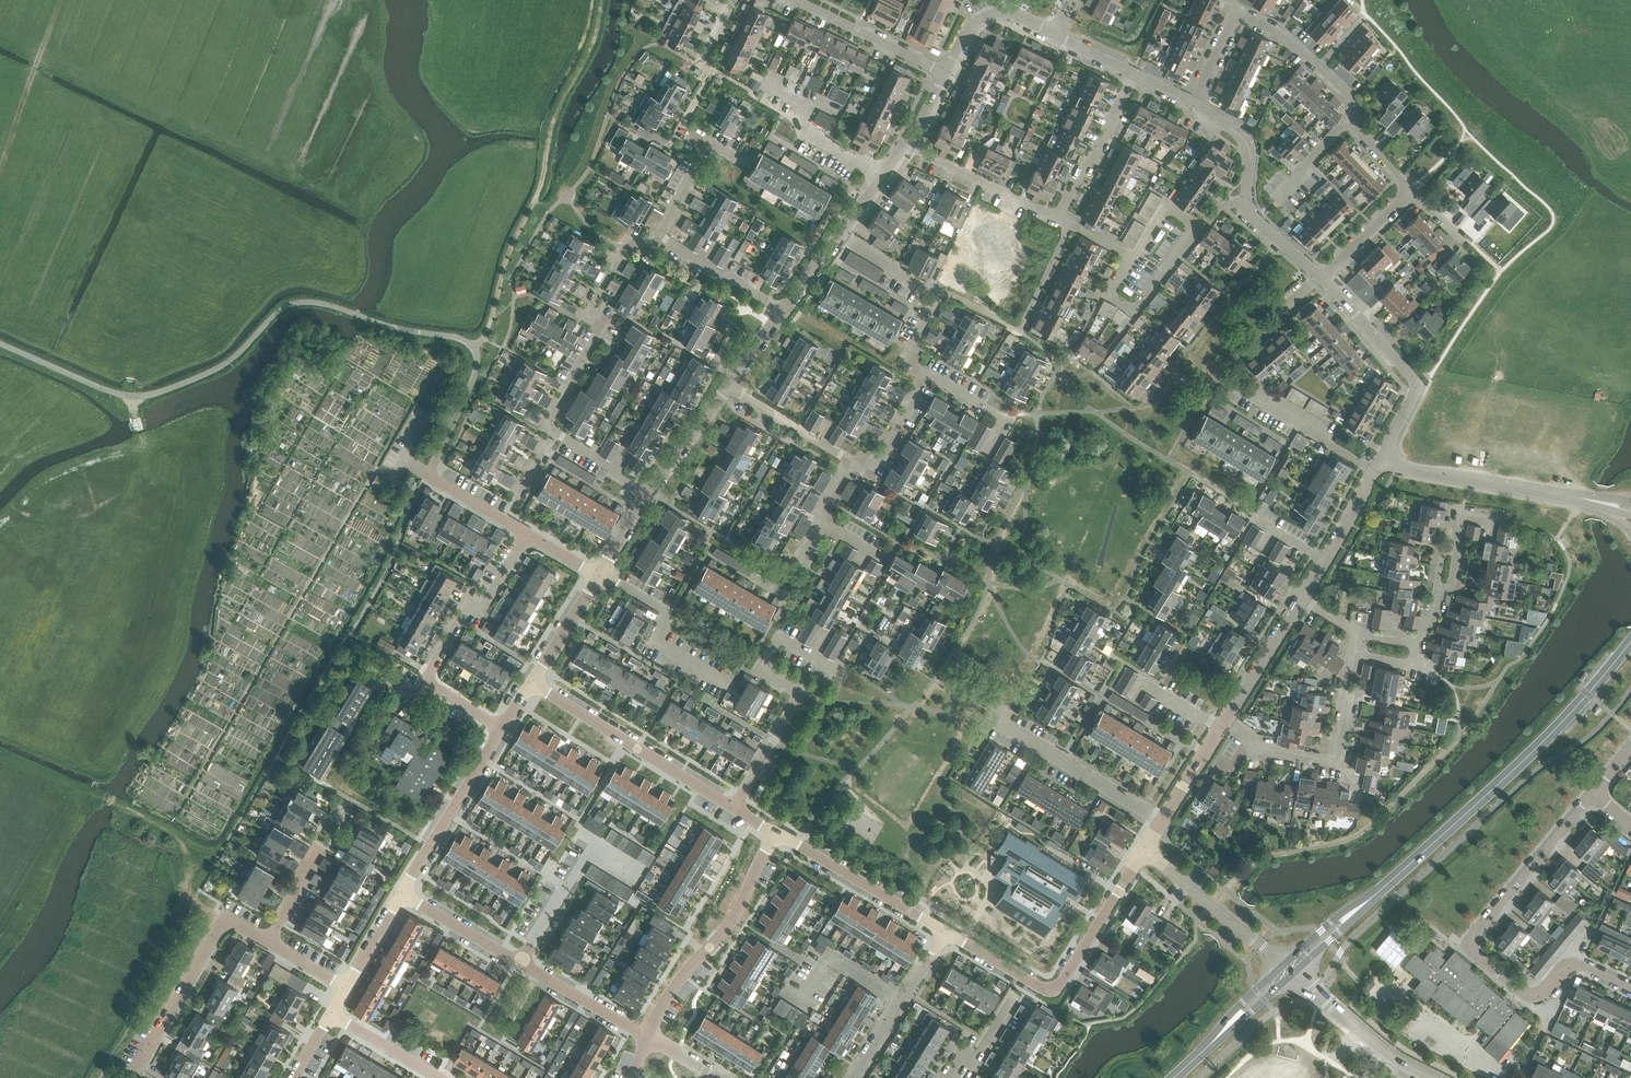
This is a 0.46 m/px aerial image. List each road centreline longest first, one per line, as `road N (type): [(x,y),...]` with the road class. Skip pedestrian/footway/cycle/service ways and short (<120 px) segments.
road 1 (unclassified): [(429,474),(477,366),(475,346),(462,339),(301,302),(278,312),(227,363),(140,395),(99,387),(0,343)]
road 2 (secondary): [(1290,971),(1536,749),(1630,640)]
road 3 (residential): [(1630,987),(1572,964),(1531,995),(1472,947),(1592,792)]
road 4 (track): [(601,0),(594,43),(555,116),(538,193),(475,346)]
road 5 (residential): [(732,807),(797,693),(762,668),(777,638),(839,671)]
road 6 (residential): [(502,729),(431,684),(428,675),(467,607),(482,606),(527,534)]
road 7 (residential): [(555,432),(546,427),(603,324),(587,314),(628,242),(657,234)]
road 8 (residential): [(1355,118),(1351,100),(1287,38),(1246,16),(1233,22),(1194,102)]
road 9 (residential): [(647,1036),(683,974),(734,917),(776,833)]
road 10 (residential): [(732,807),(531,682)]
road 11 (residential): [(1200,225),(1166,206),(1113,296),(1137,307),(1176,255)]
road 12 (residential): [(1383,459),(1415,387),(1321,276)]
road 13 (residential): [(838,237),(939,297),(905,354),(930,376)]
road 14 (residential): [(140,1066),(221,924),(235,922),(269,942)]
road 15 (residential): [(1018,974),(1046,989),(1062,981),(1144,849)]
road 16 (unclassified): [(1581,498),(1383,459)]
road 17 (unclassified): [(1161,821),(995,717)]
road 18 (residential): [(945,931),(776,833)]
road 19 (residential): [(401,894),(502,729)]
road 20 (unclassified): [(1290,971),(1144,849)]
road 21 (residential): [(723,682),(654,641),(664,609),(600,575)]
road 22 (track): [(221,924),(196,903),(180,842),(102,797)]
road 23 (residential): [(520,961),(589,850),(637,873)]
road 24 (residential): [(854,1077),(945,931)]
road 25 (residential): [(1058,217),(906,145)]
road 26 (residential): [(1372,470),(1232,385)]
road 27 (residential): [(944,72),(797,0)]
road 28 (residential): [(1058,217),(1134,74)]
road 29 (residential): [(883,176),(807,133),(807,106),(770,84)]
road 30 (secondary): [(1174,1077),(1290,971)]
road 31 (track): [(52,24),(0,163)]
road 32 (residential): [(647,1036),(520,961)]
road 33 (residential): [(852,464),(727,386)]
road 34 (residential): [(1301,597),(1372,470)]
road 35 (residential): [(781,310),(657,234)]
road 36 (residential): [(944,72),(966,30),(987,16),(1001,11),(1052,32)]
road 37 (residential): [(1226,718),(1301,597)]
road 38 (residential): [(520,961),(401,894)]
road 39 (residential): [(647,493),(727,386)]
road 40 (residential): [(1019,330),(1070,224),(1058,217)]
road 41 (residential): [(531,682),(600,575)]
road 42 (residential): [(852,464),(873,465),(930,376)]
road 43 (residential): [(1248,203),(1249,150),(1194,102)]
road 44 (residential): [(439,1077),(331,1014)]
road 45 (residential): [(1321,276),(1410,191)]
road 46 (residential): [(987,451),(1002,416),(930,376)]

